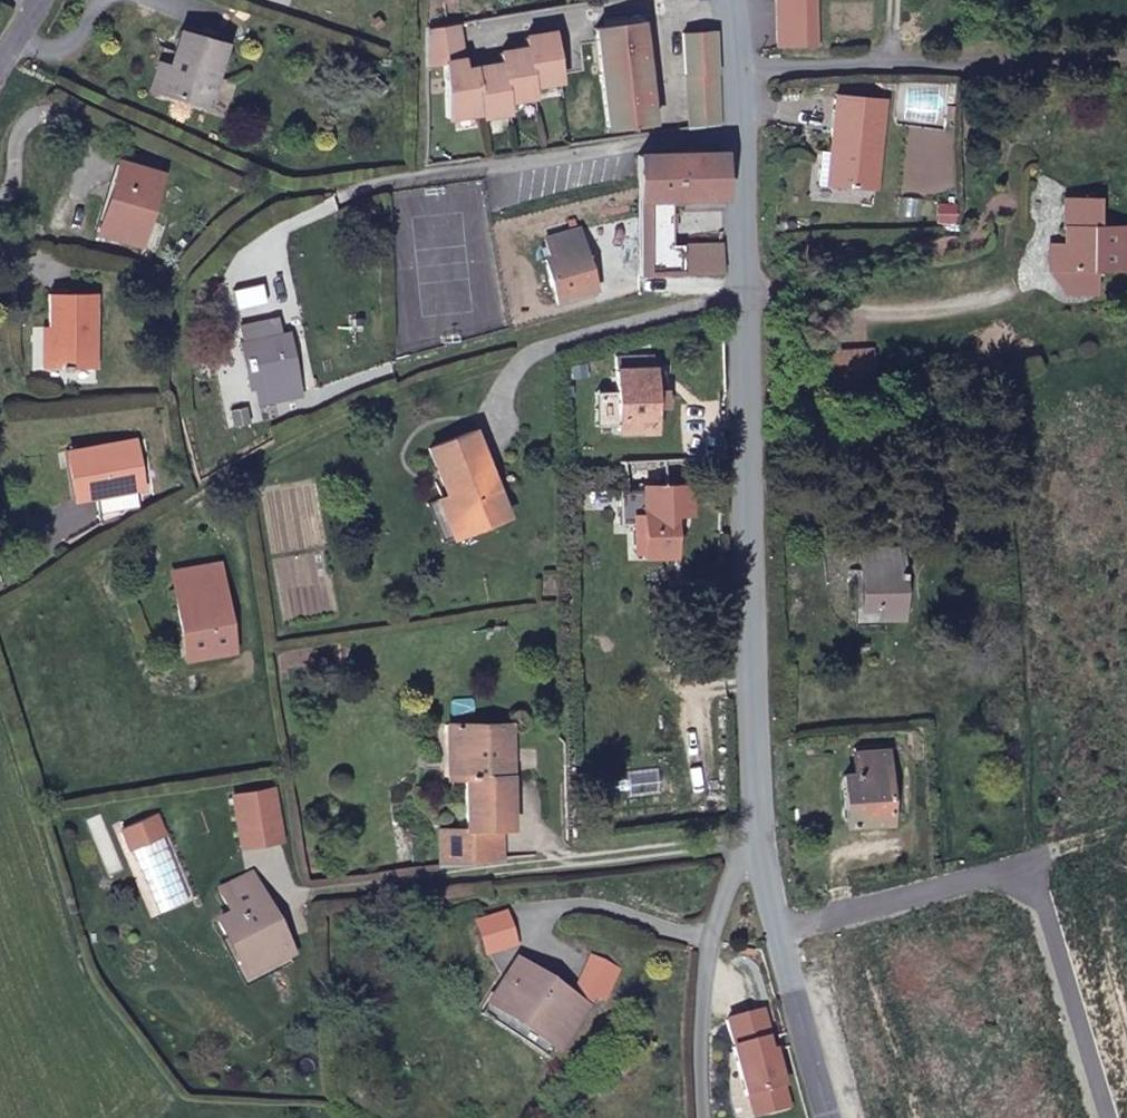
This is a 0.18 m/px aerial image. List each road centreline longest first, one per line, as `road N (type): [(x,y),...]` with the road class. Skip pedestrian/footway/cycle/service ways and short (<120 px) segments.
road 1 (residential): [(762,840),(744,679),(743,130),(732,0)]
road 2 (residential): [(762,840),(735,879),(719,933),(712,1117)]
road 3 (residential): [(825,1117),(777,934),(762,840)]

